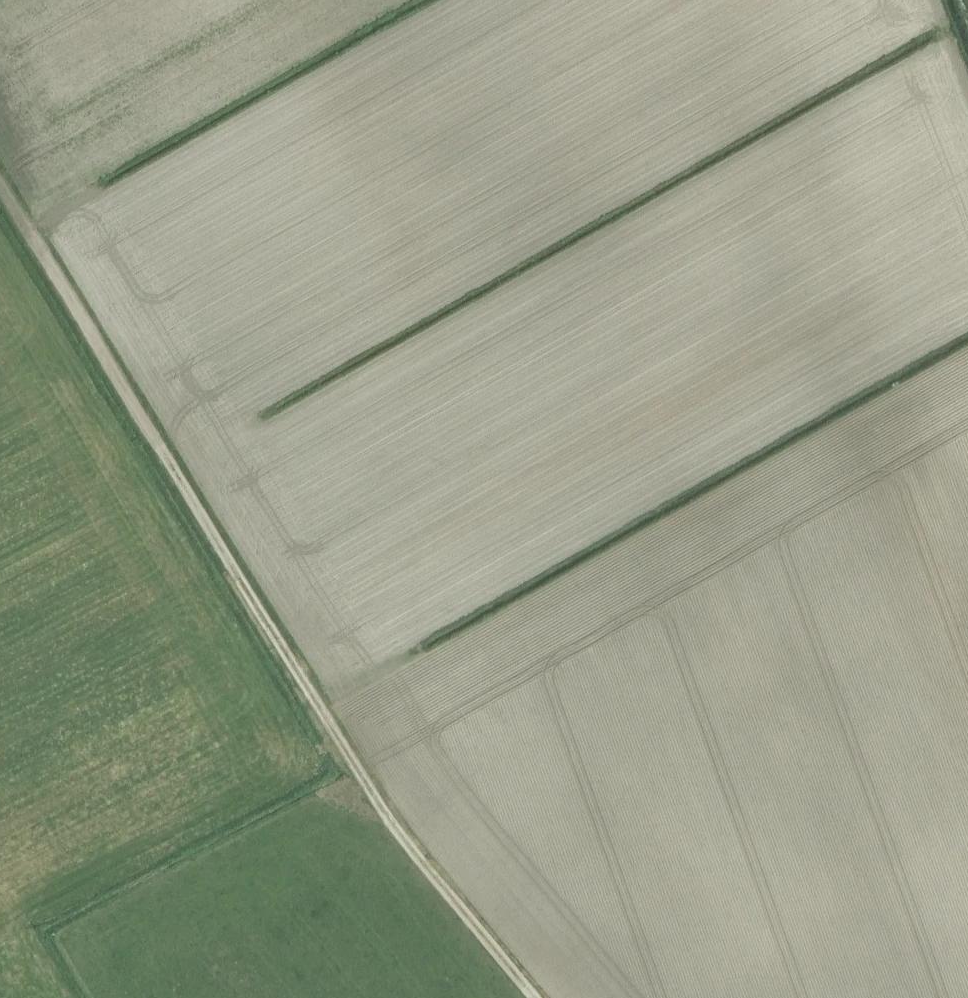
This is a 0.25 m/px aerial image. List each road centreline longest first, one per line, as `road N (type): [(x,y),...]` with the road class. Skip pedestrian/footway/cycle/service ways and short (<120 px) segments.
road 1 (track): [(537,997),(369,791),(0,177)]

